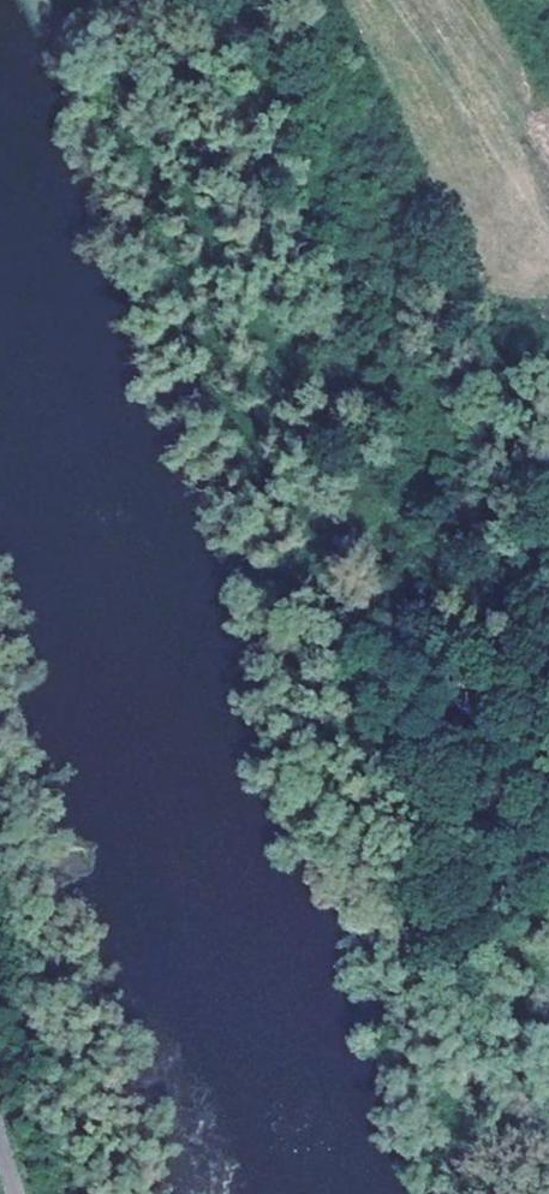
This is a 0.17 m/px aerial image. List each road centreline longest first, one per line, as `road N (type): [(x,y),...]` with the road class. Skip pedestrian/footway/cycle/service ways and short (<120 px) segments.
road 1 (track): [(459,0),(532,93),(548,149)]

